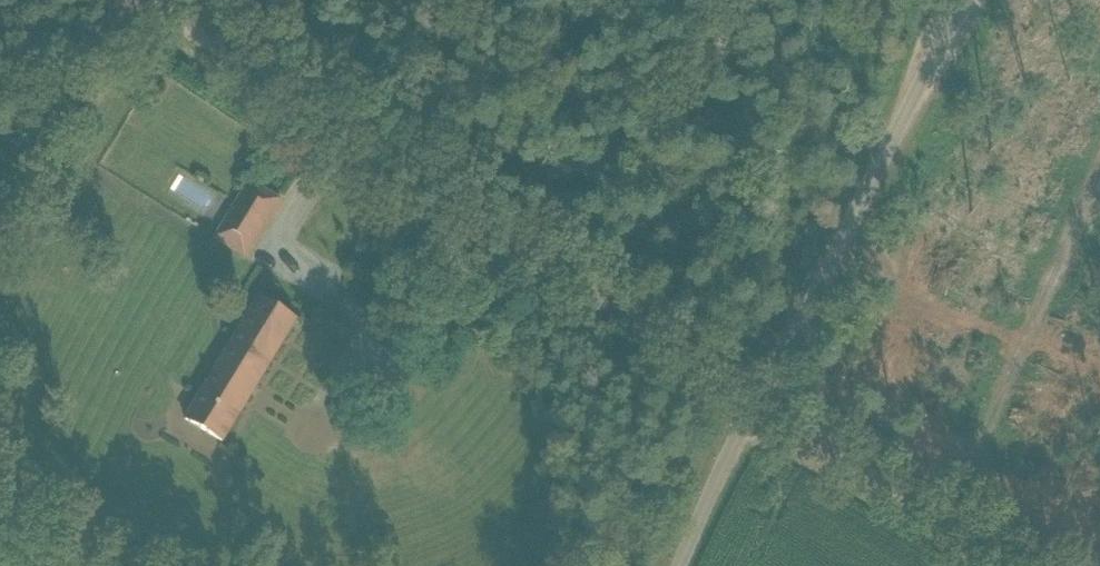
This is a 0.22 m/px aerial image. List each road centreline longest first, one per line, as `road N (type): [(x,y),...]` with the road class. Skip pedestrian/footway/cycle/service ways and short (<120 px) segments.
road 1 (track): [(146,0),(1015,565)]

